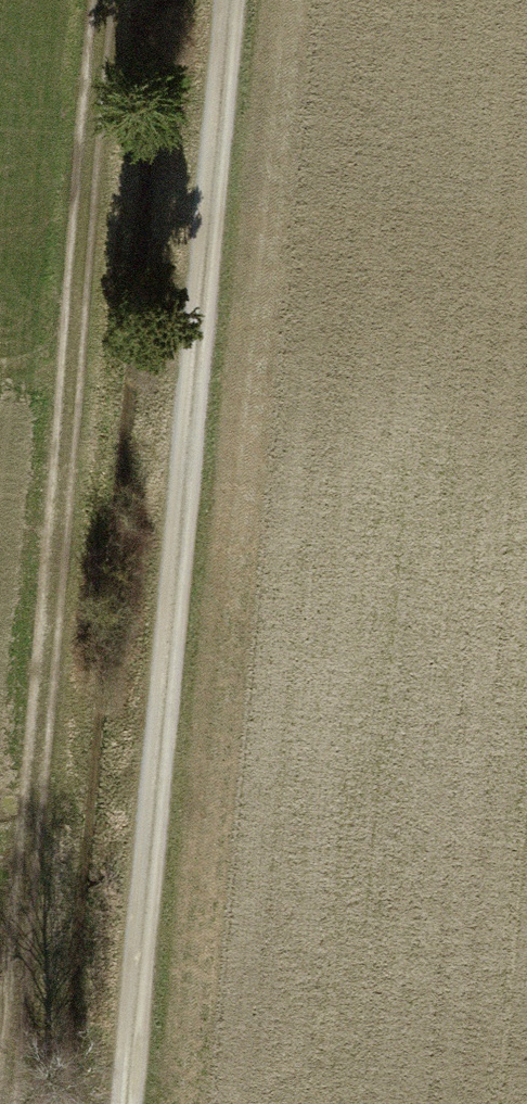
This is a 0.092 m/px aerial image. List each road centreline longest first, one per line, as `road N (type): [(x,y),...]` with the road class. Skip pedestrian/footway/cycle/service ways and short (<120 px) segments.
road 1 (track): [(7,1103),(109,0)]
road 2 (track): [(130,1103),(230,0)]

